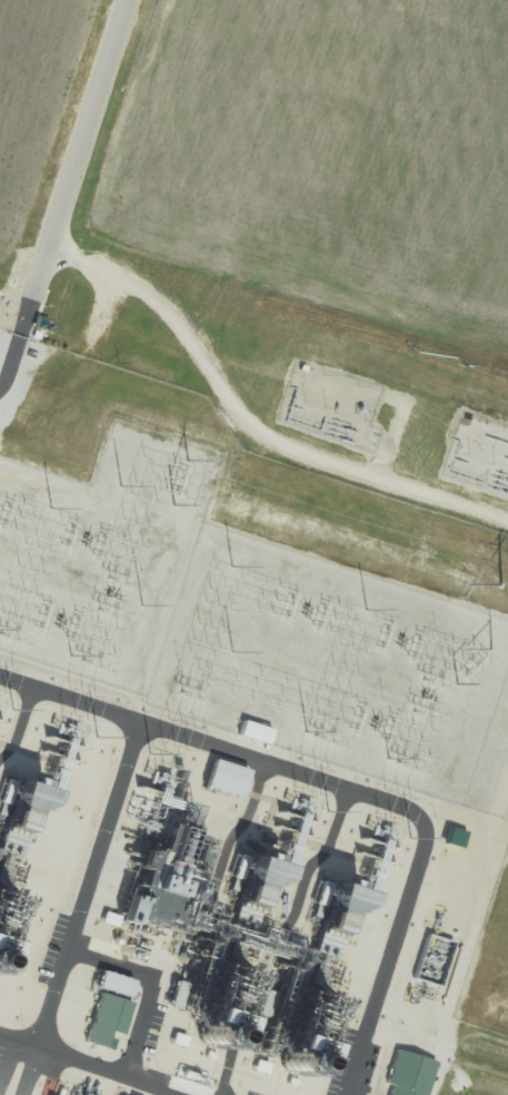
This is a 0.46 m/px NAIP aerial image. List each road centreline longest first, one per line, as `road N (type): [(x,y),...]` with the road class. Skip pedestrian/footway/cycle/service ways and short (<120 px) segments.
road 1 (residential): [(127,0),(30,294)]

